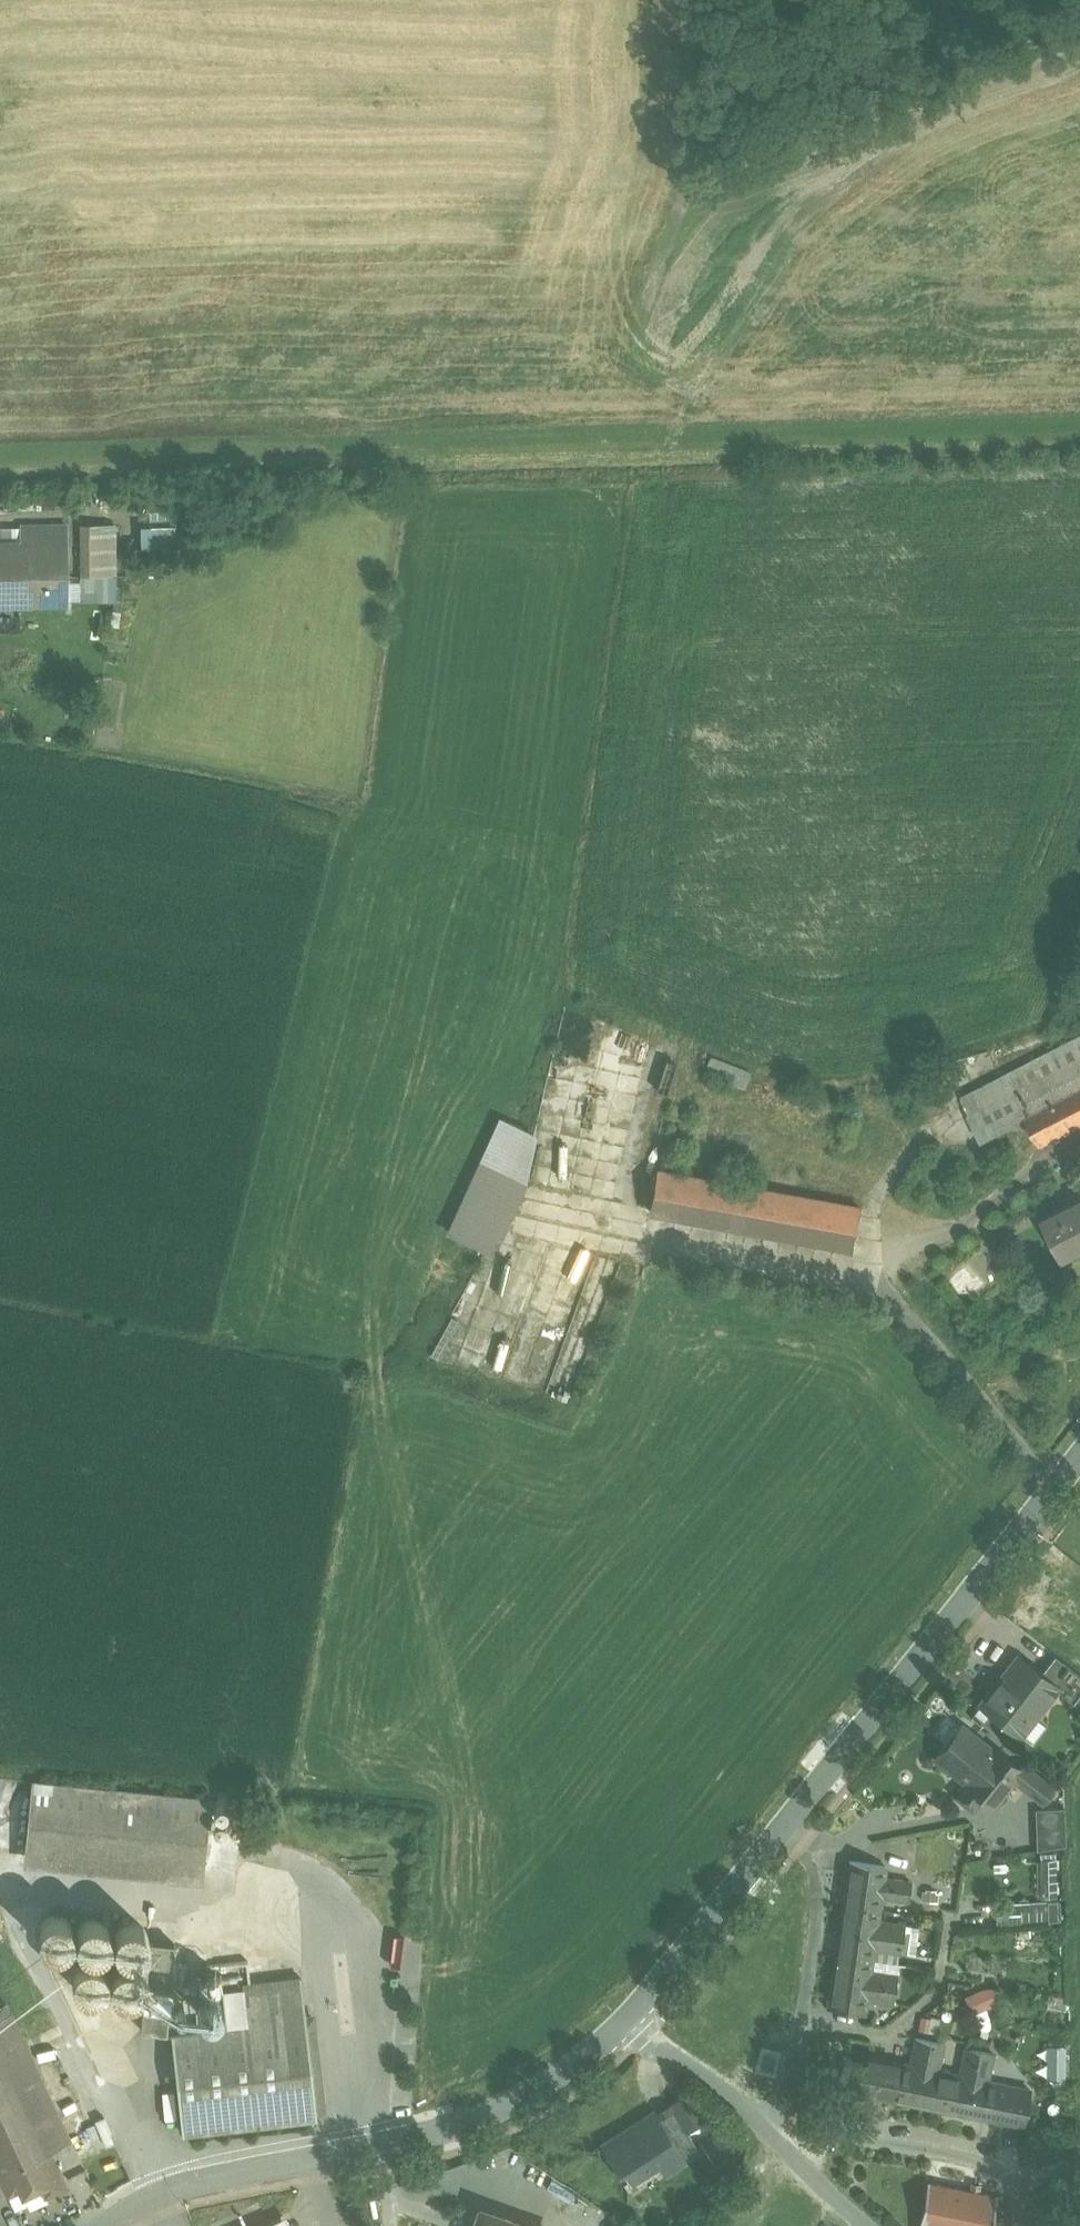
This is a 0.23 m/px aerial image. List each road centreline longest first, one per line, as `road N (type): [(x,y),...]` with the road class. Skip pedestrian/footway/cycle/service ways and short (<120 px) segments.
road 1 (tertiary): [(625,2022),(1079,1457)]
road 2 (tertiary): [(110,2225),(178,2190),(490,2116),(543,2090),(625,2022)]
road 3 (unclassified): [(869,2225),(756,2116),(625,2022)]

